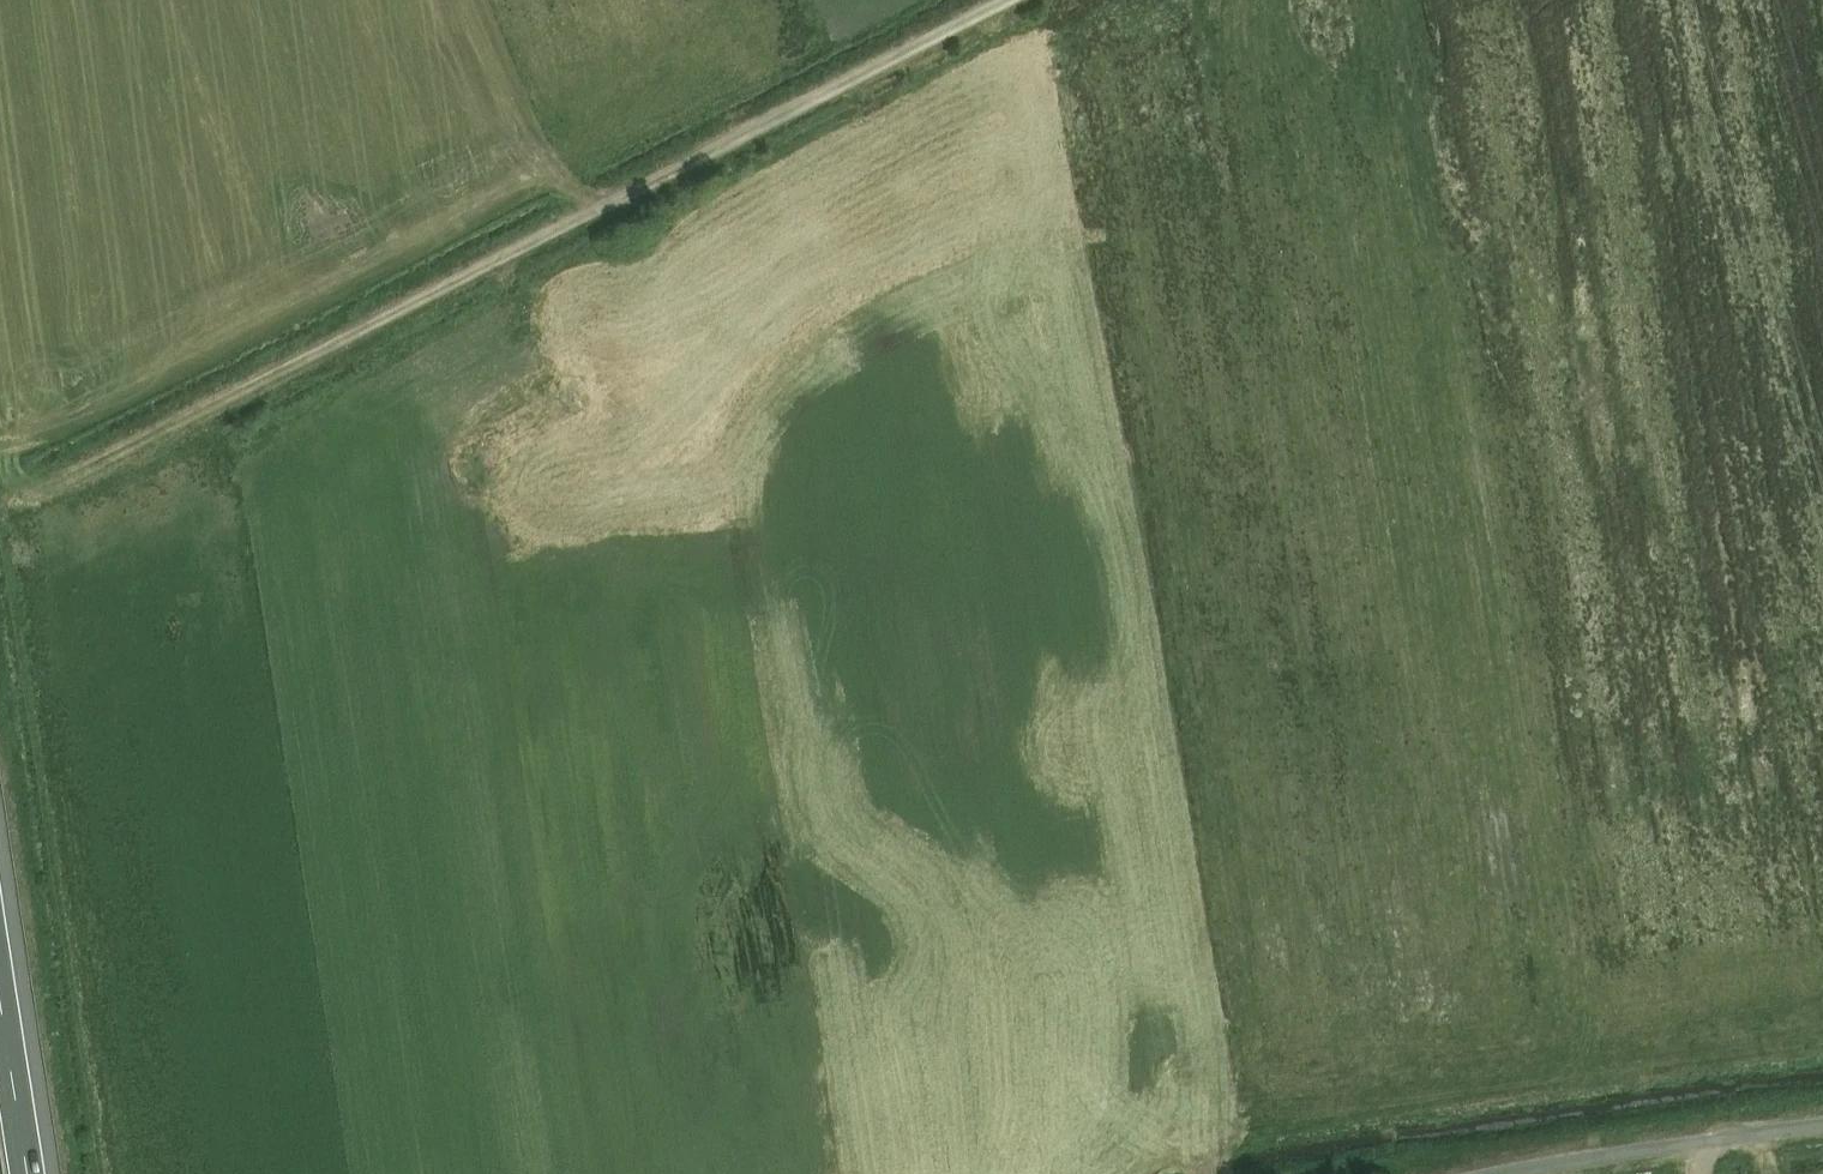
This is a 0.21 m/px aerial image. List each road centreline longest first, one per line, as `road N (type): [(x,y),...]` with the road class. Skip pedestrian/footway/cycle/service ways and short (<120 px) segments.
road 1 (track): [(240,392),(1007,0)]
road 2 (track): [(1822,1124),(1503,1173)]
road 3 (motorway): [(28,1173),(0,997)]

